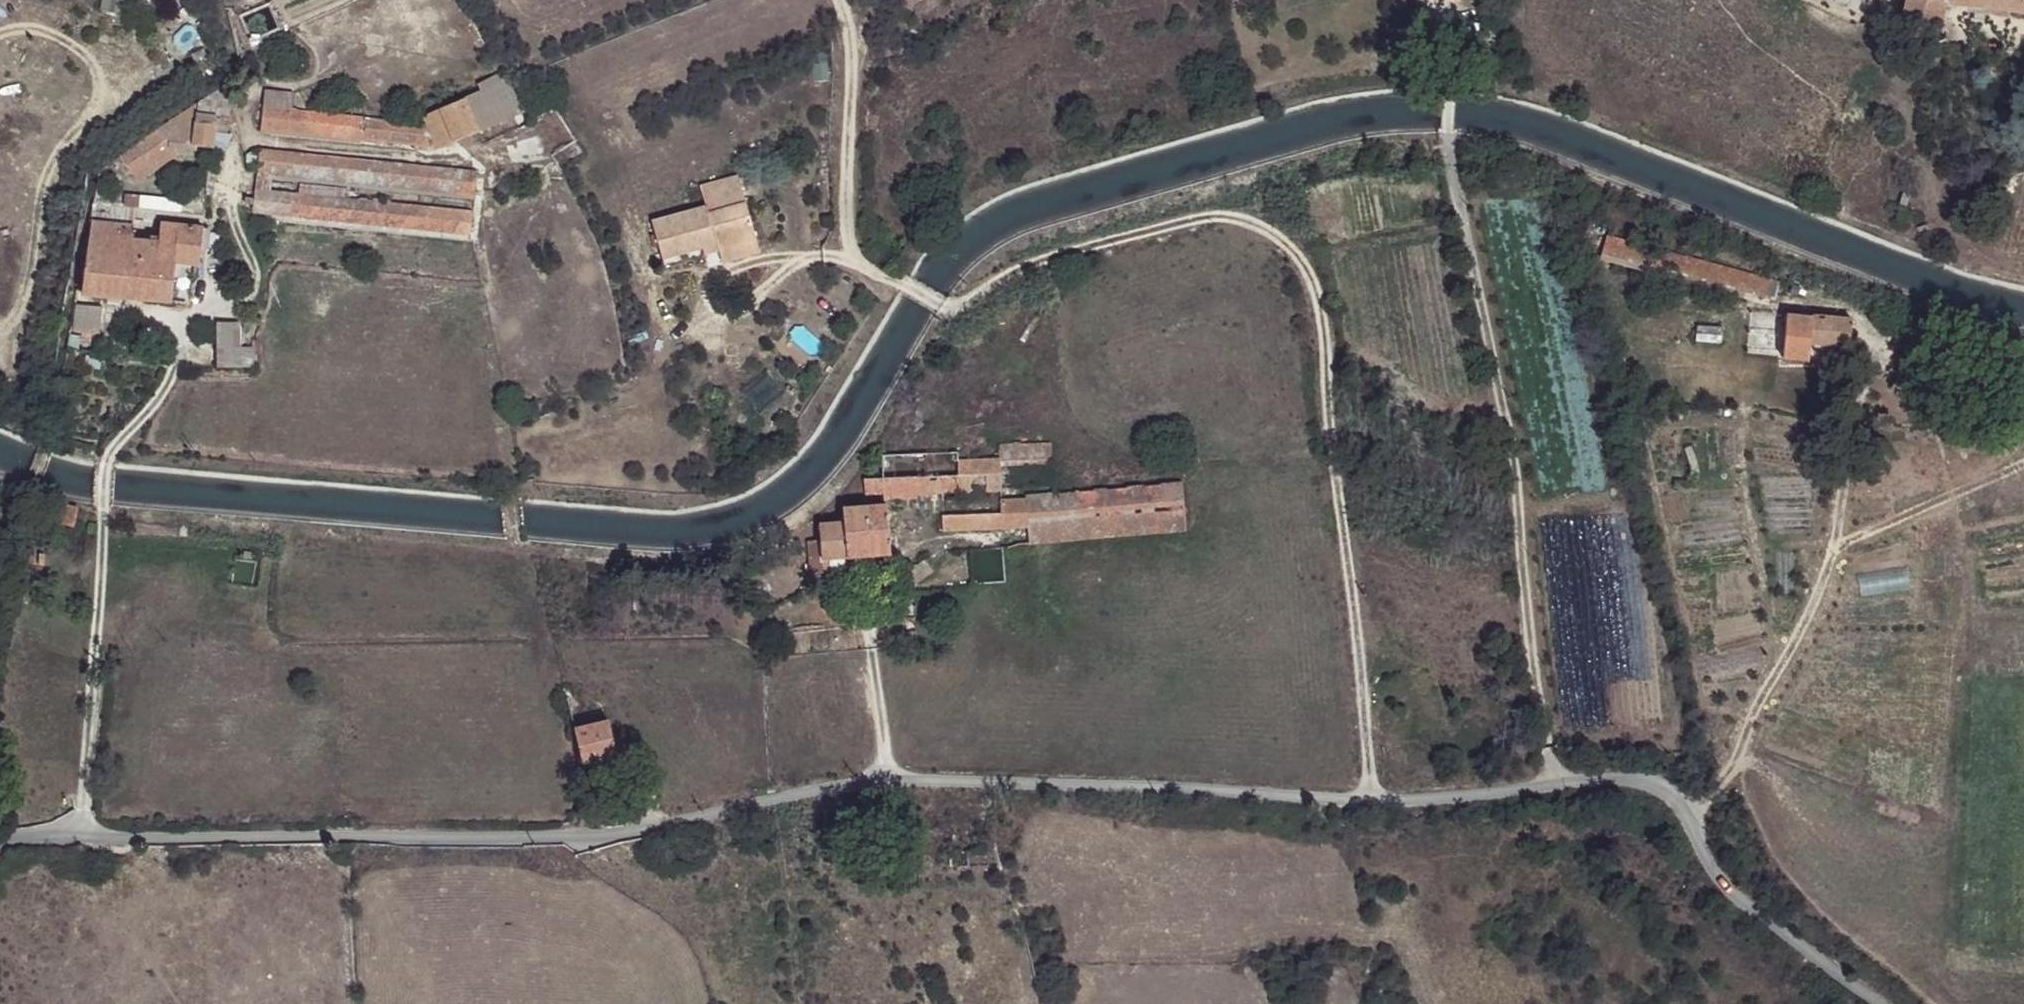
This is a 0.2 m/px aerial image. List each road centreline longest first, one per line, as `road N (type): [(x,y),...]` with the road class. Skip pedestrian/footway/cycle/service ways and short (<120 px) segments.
road 1 (residential): [(1873,1003),(1717,881),(1676,798),(1659,783),(1626,779),(1373,800),(1165,786),(874,780),(559,840),(82,836),(0,845)]
road 2 (track): [(1373,800),(1332,452),(1327,330),(1312,273),(1283,240),(1221,215),(1021,267),(944,307)]
road 3 (track): [(1554,782),(1523,590),(1518,461),(1447,135)]
road 4 (track): [(512,147),(465,158),(259,141),(239,147),(227,183),(254,289),(189,332),(165,393),(111,454)]
road 5 (track): [(1690,823),(1739,753),(1812,609),(1844,511),(1851,437),(1868,413),(2023,398)]
road 6 (track): [(0,25),(33,24),(88,54),(98,93),(49,172),(22,313),(0,329)]
road 7 (track): [(102,508),(82,836)]
road 8 (track): [(898,280),(858,261),(845,215),(856,48),(839,0)]
road 9 (track): [(2023,457),(1833,544)]
road 10 (track): [(888,780),(863,574)]
road 11 (track): [(858,261),(798,260),(739,310),(719,309),(702,289)]

